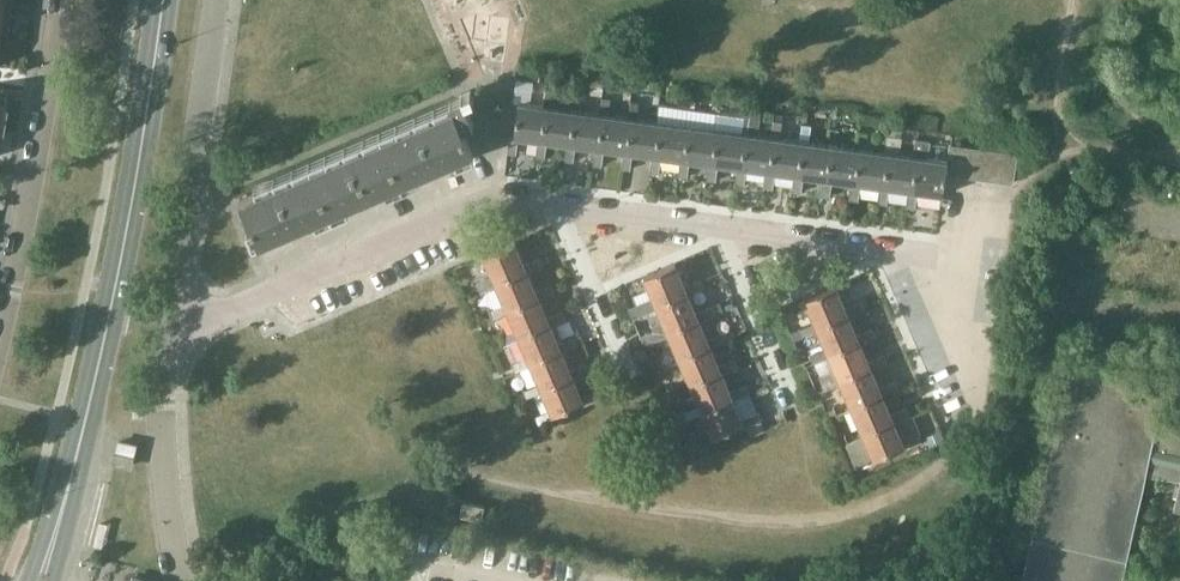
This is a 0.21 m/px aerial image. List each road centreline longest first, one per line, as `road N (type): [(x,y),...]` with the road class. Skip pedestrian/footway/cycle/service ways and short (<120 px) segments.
road 1 (residential): [(557,206),(500,202),(455,214),(216,313),(170,315)]
road 2 (unclassified): [(0,334),(60,0)]
road 3 (residential): [(170,315),(217,0)]
road 4 (primary): [(111,310),(160,0)]
road 5 (unclassified): [(182,580),(164,401),(170,315)]
road 6 (residential): [(934,258),(718,226)]
road 7 (primary): [(65,505),(111,310)]
road 8 (residential): [(629,375),(557,206)]
road 9 (residential): [(788,385),(718,226)]
road 10 (residential): [(718,226),(557,206)]

